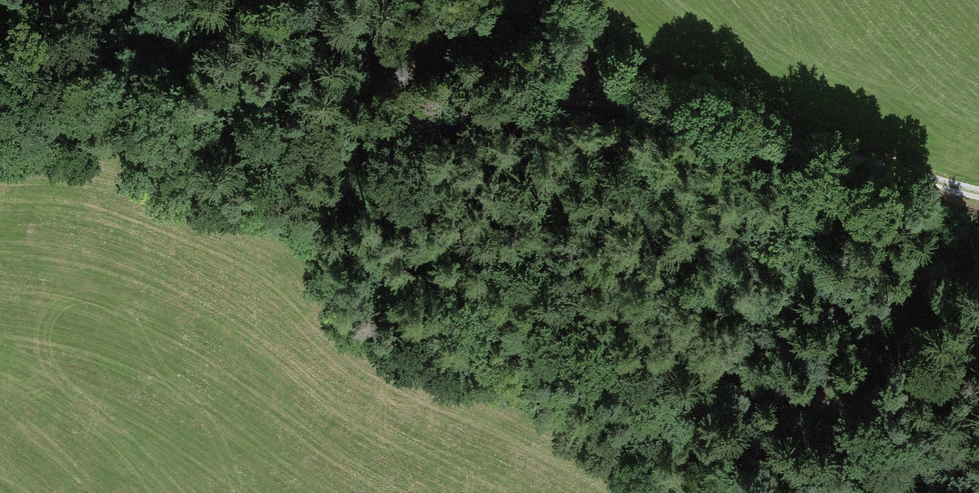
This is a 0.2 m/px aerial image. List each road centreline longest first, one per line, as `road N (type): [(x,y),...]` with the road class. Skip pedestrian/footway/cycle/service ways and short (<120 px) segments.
road 1 (track): [(0,109),(120,105),(260,137),(326,136),(572,91),(621,97),(978,192)]
road 2 (track): [(0,136),(122,142),(394,251),(752,369),(849,418),(906,492)]

